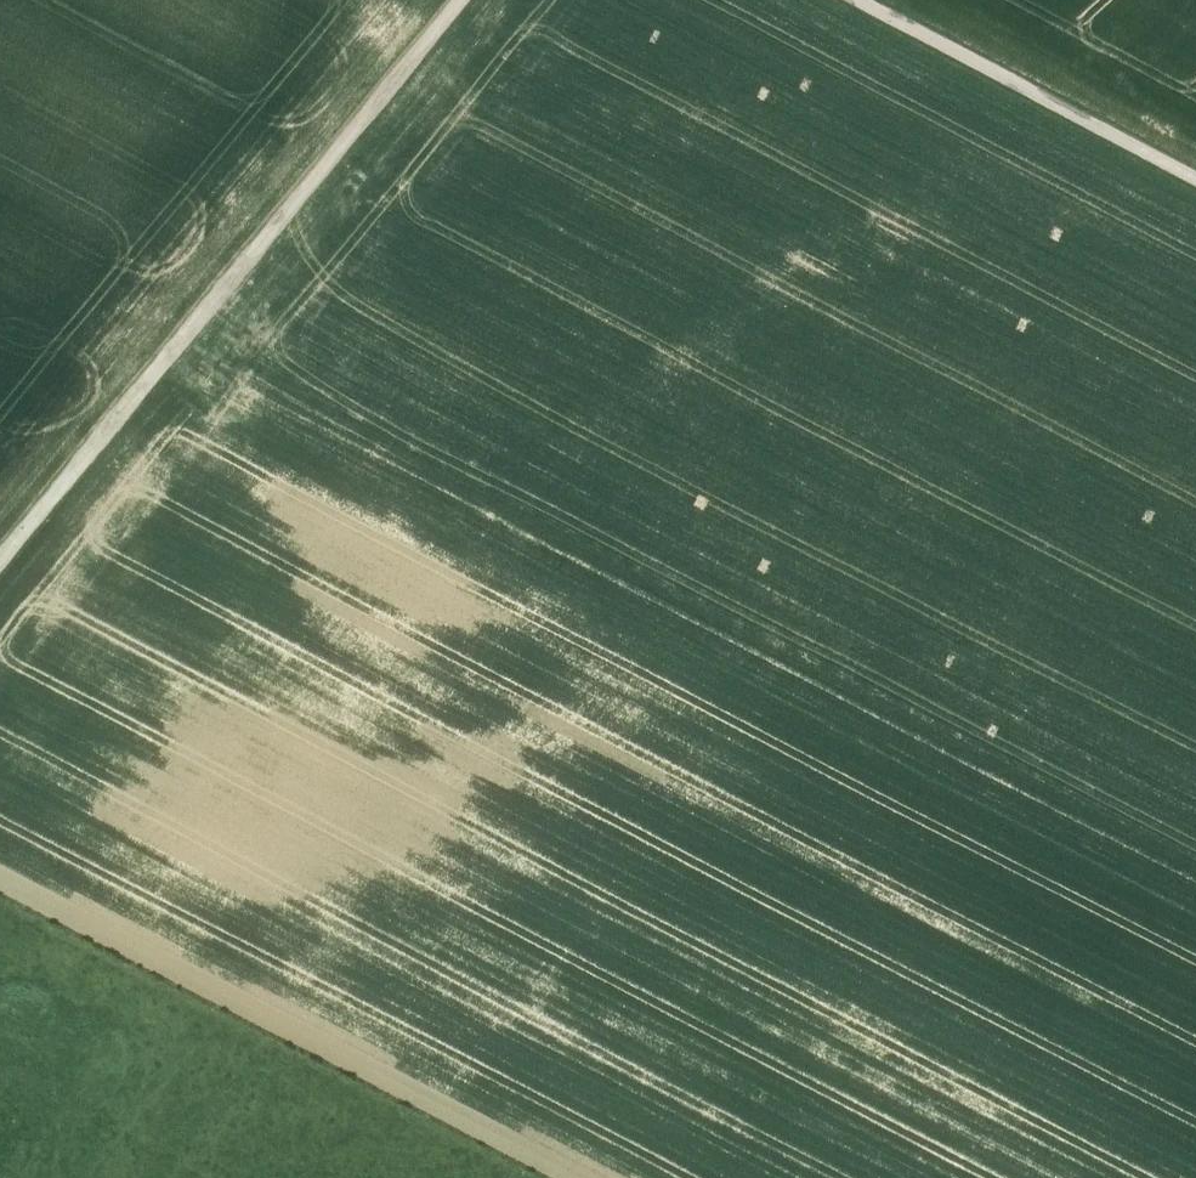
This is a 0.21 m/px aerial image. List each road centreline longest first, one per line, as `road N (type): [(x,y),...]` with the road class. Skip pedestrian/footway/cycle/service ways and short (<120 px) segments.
road 1 (track): [(459,0),(0,565)]
road 2 (track): [(1195,173),(867,0)]

